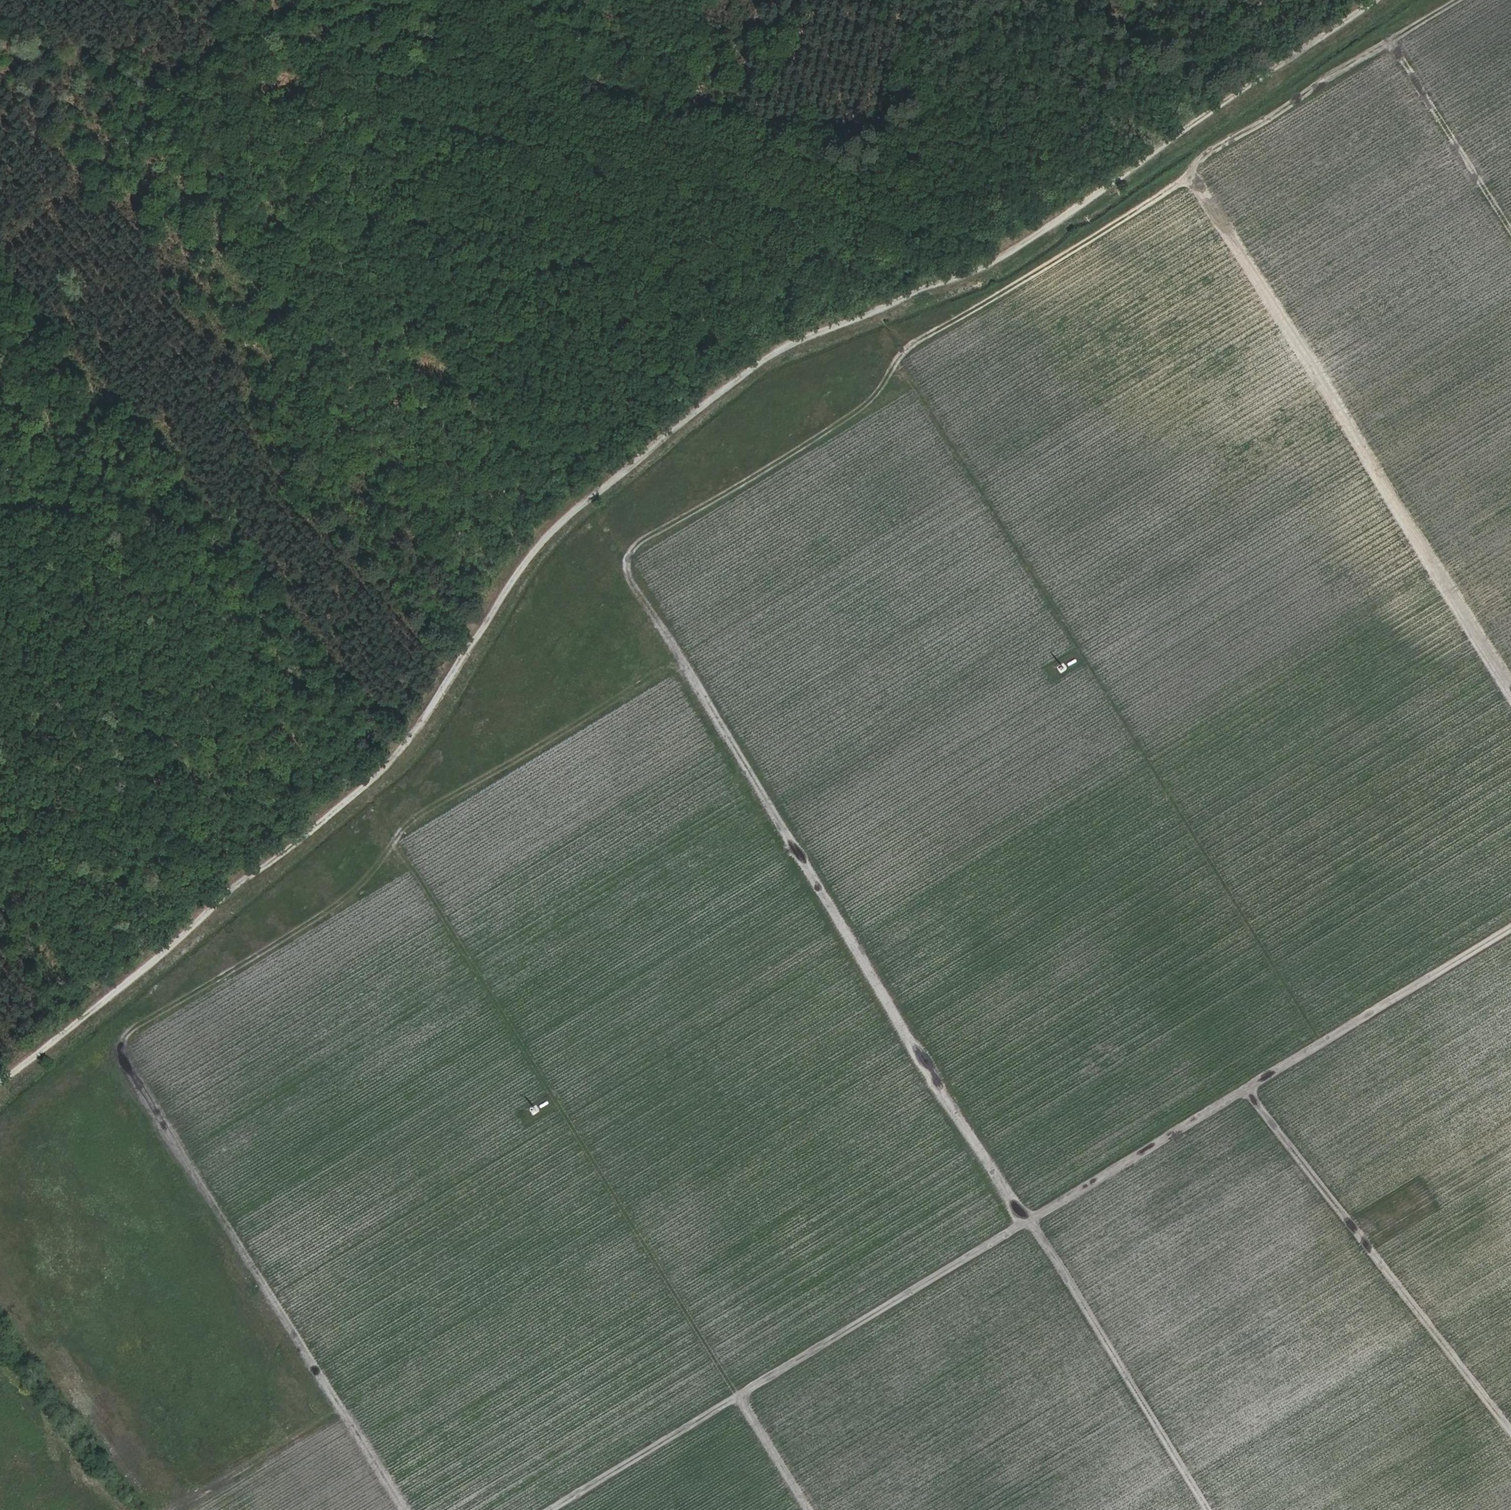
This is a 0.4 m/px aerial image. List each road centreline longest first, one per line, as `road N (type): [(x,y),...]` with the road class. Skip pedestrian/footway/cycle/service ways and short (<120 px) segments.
road 1 (track): [(1389,0),(993,270),(776,351),(688,412),(615,481),(568,512),(508,586),(402,747),(334,815),(0,1090)]

